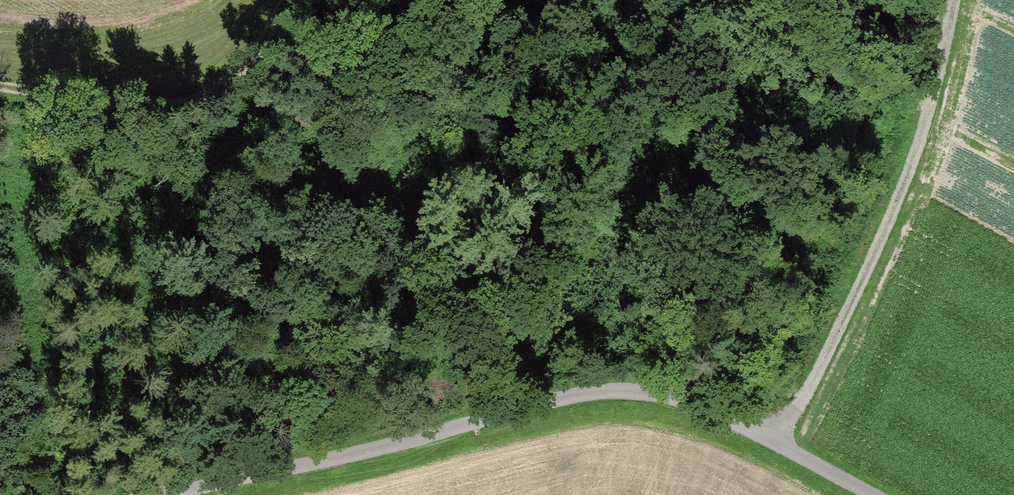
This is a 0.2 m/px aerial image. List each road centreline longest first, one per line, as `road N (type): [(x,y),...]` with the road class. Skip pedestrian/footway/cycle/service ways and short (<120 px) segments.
road 1 (unclassified): [(154,494),(598,391),(636,391),(724,416),(874,494)]
road 2 (track): [(952,0),(898,198),(778,441)]
road 3 (track): [(265,0),(217,62),(162,79),(41,69),(0,76)]

